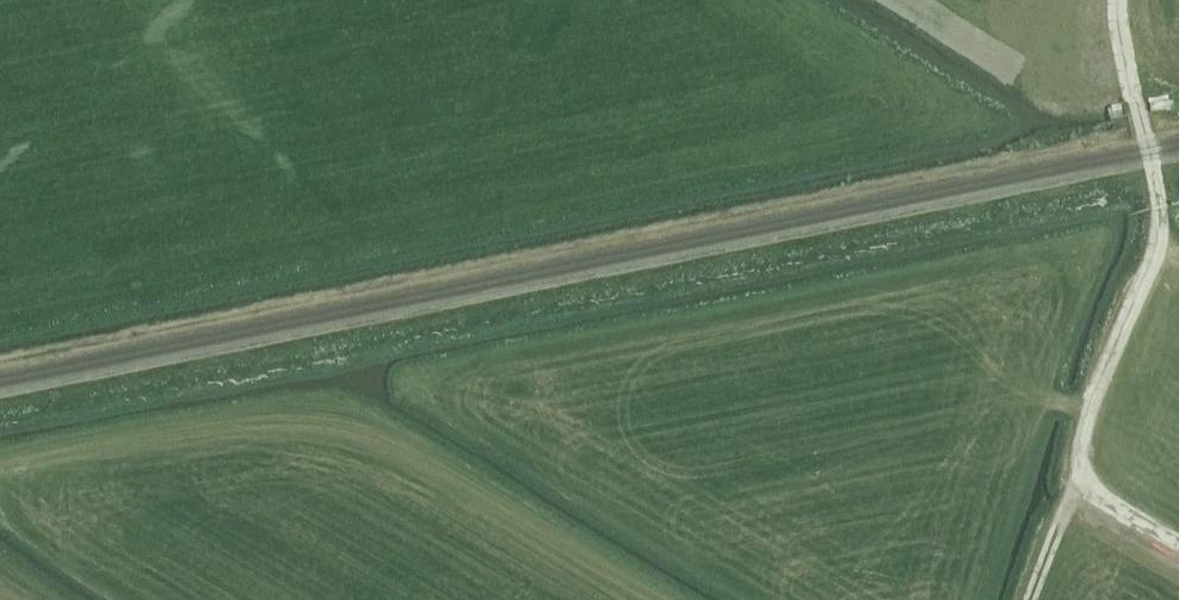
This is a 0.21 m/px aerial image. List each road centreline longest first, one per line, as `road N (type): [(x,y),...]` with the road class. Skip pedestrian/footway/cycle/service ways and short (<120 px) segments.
road 1 (track): [(1123,0),(1160,213),(1152,265),(1085,430),(1080,471),(1101,502),(1178,547)]
road 2 (track): [(1080,471),(1032,599)]

